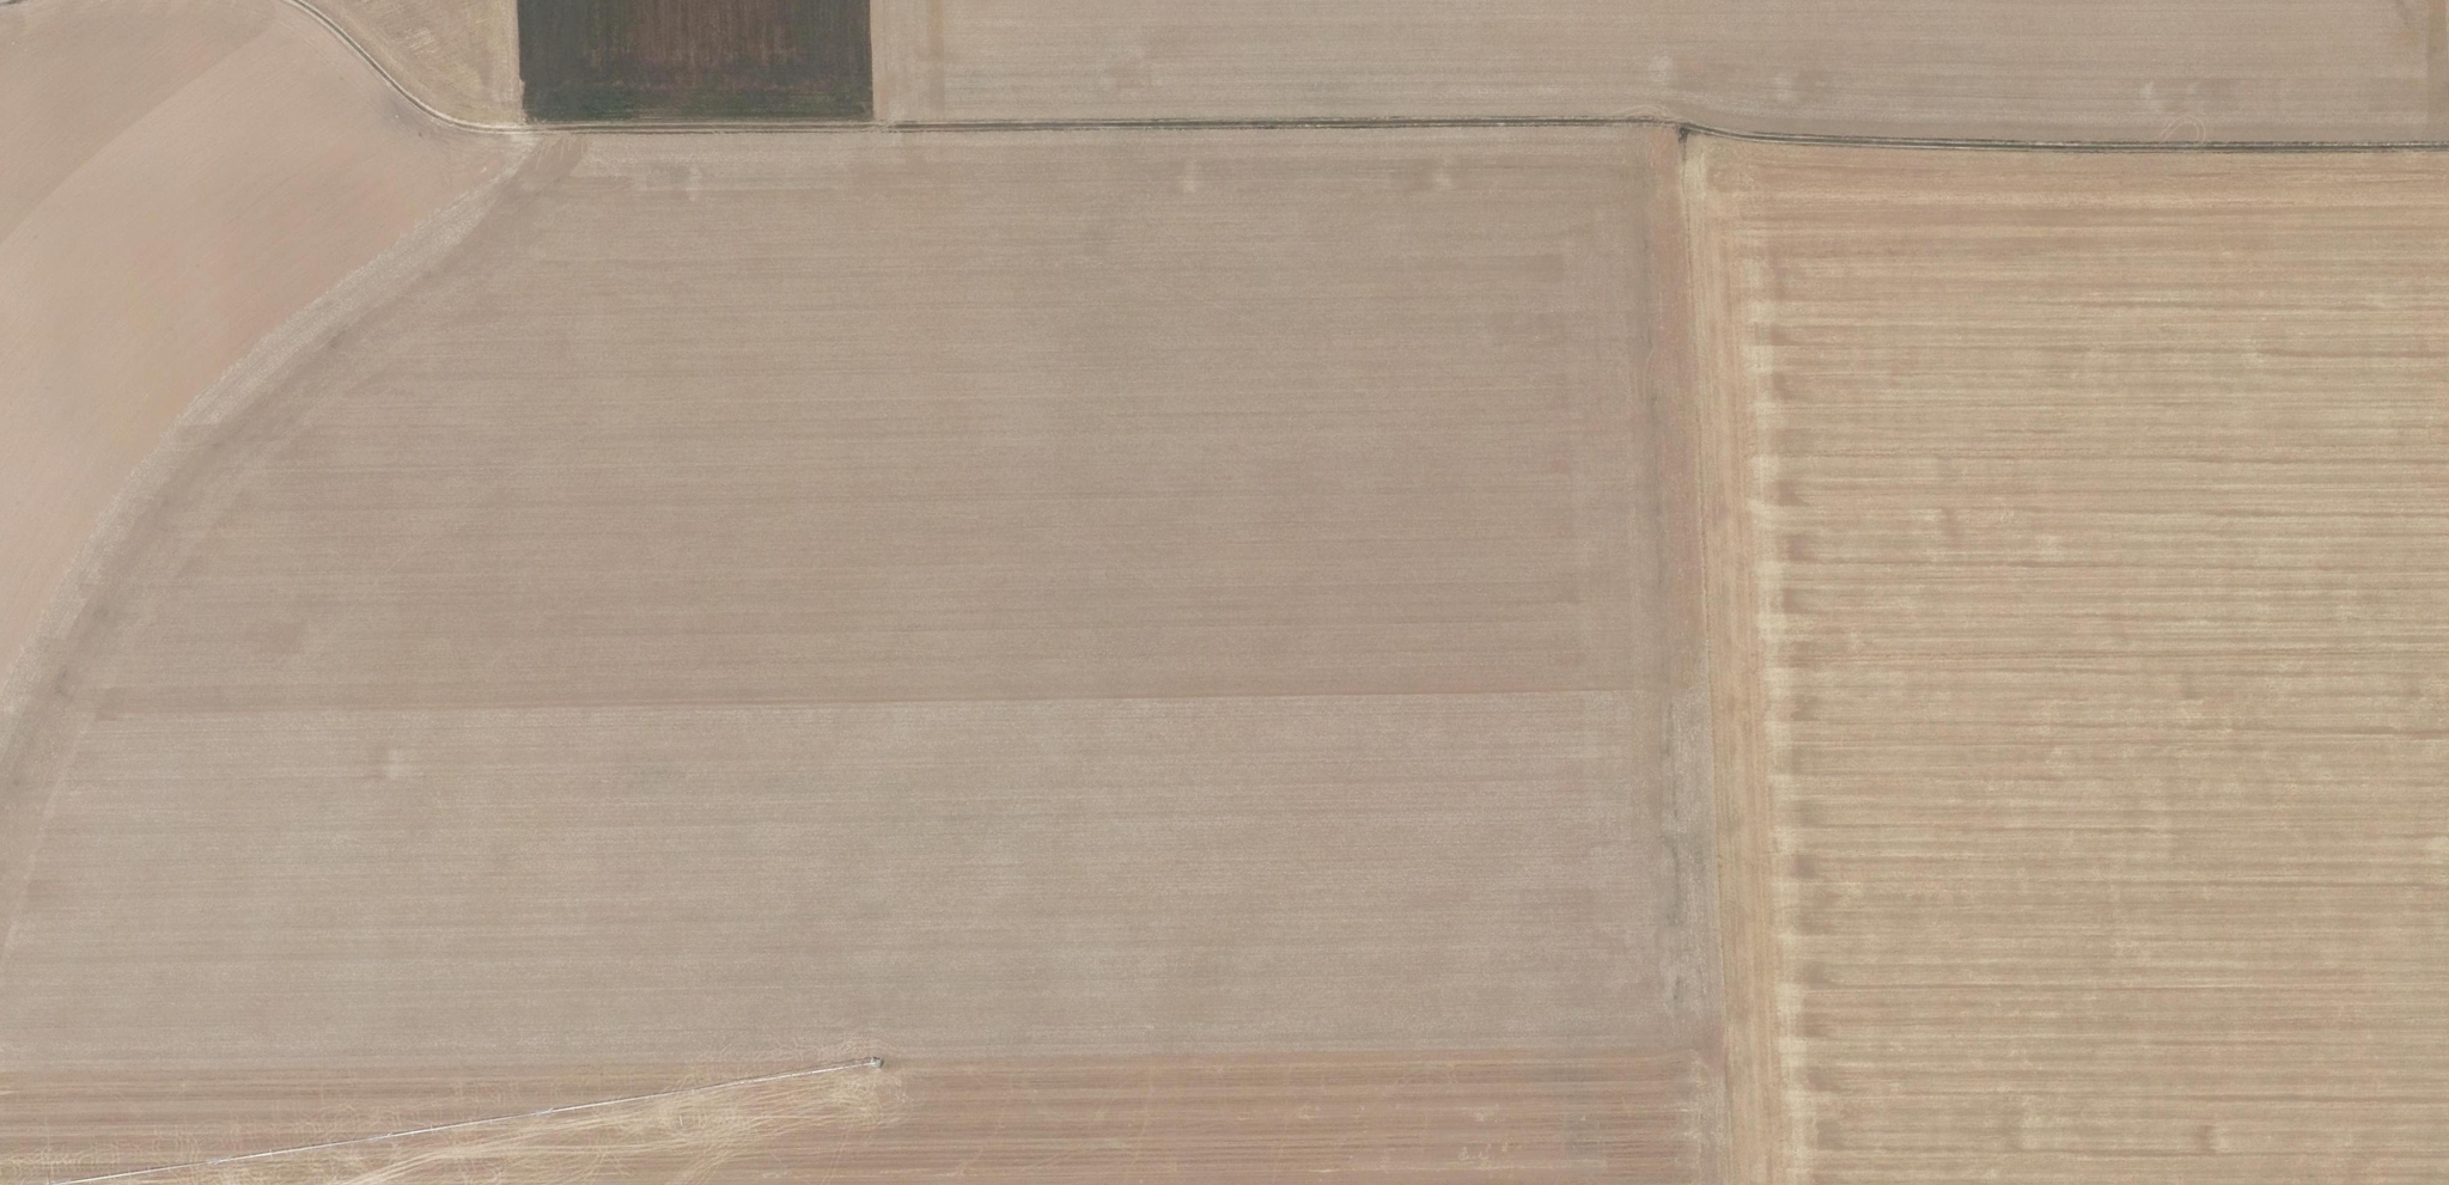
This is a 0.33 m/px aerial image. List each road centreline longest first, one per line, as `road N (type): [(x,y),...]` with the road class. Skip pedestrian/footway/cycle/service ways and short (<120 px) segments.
road 1 (track): [(300,0),(419,105),(458,124),(513,131)]

